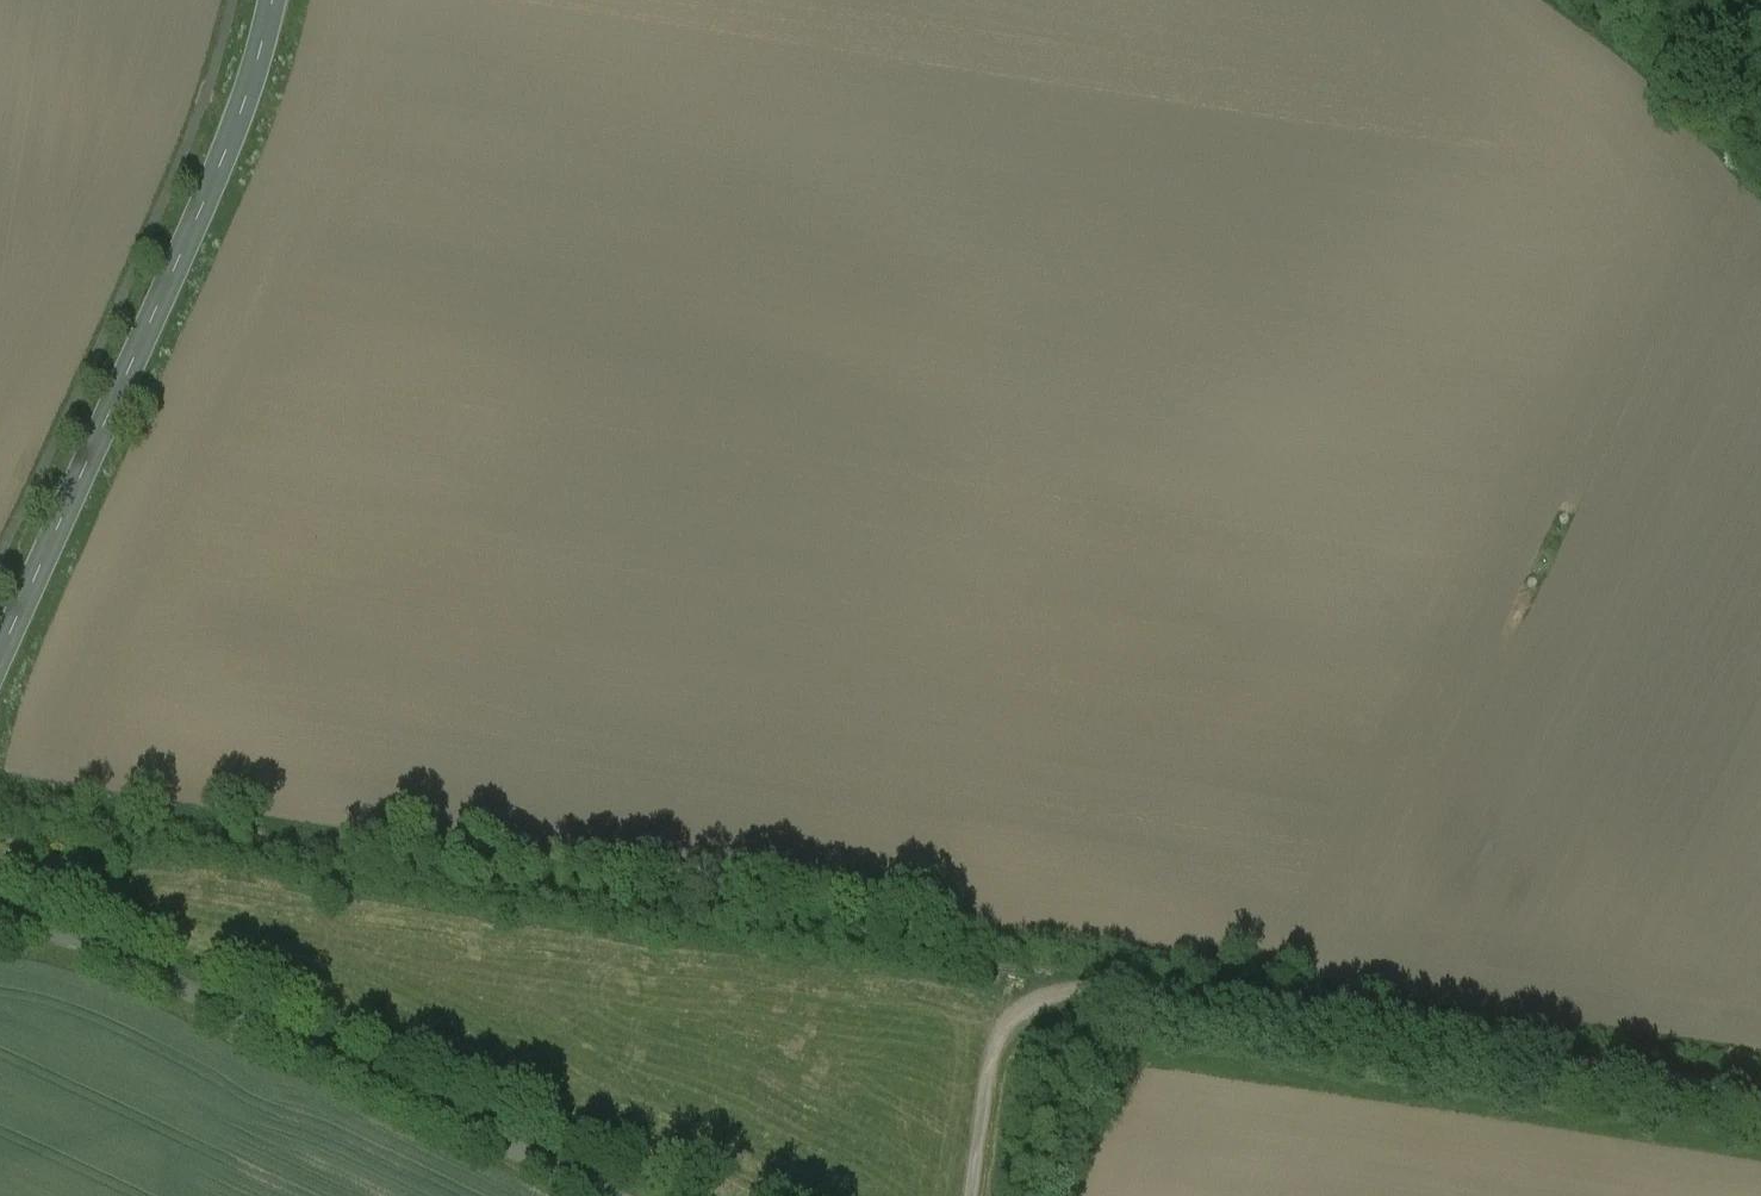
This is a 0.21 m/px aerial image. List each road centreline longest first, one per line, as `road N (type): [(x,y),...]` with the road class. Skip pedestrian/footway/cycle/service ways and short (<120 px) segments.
road 1 (track): [(970,1195),(993,1050),(1021,1013),(1049,996),(1128,996),(1760,1094)]
road 2 (tertiary): [(0,660),(238,120),(273,0)]
road 3 (unclassified): [(0,920),(96,954),(593,1195)]

